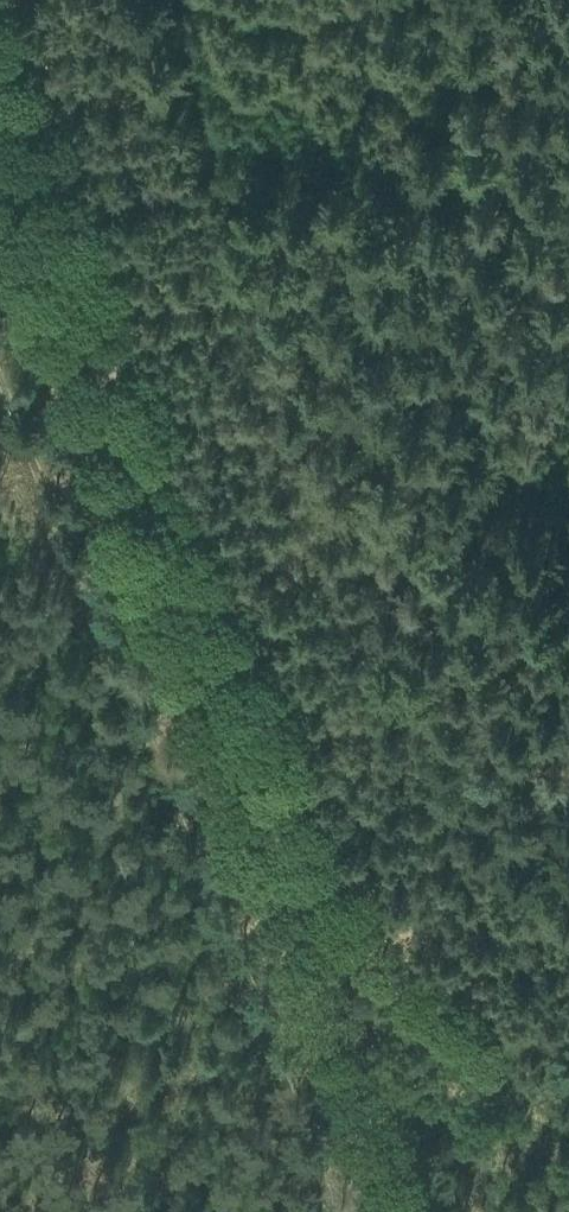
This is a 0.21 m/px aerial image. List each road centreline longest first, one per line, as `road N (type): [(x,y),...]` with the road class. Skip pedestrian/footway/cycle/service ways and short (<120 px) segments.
road 1 (track): [(0,221),(275,922),(568,1116)]
road 2 (track): [(0,417),(314,1211)]

